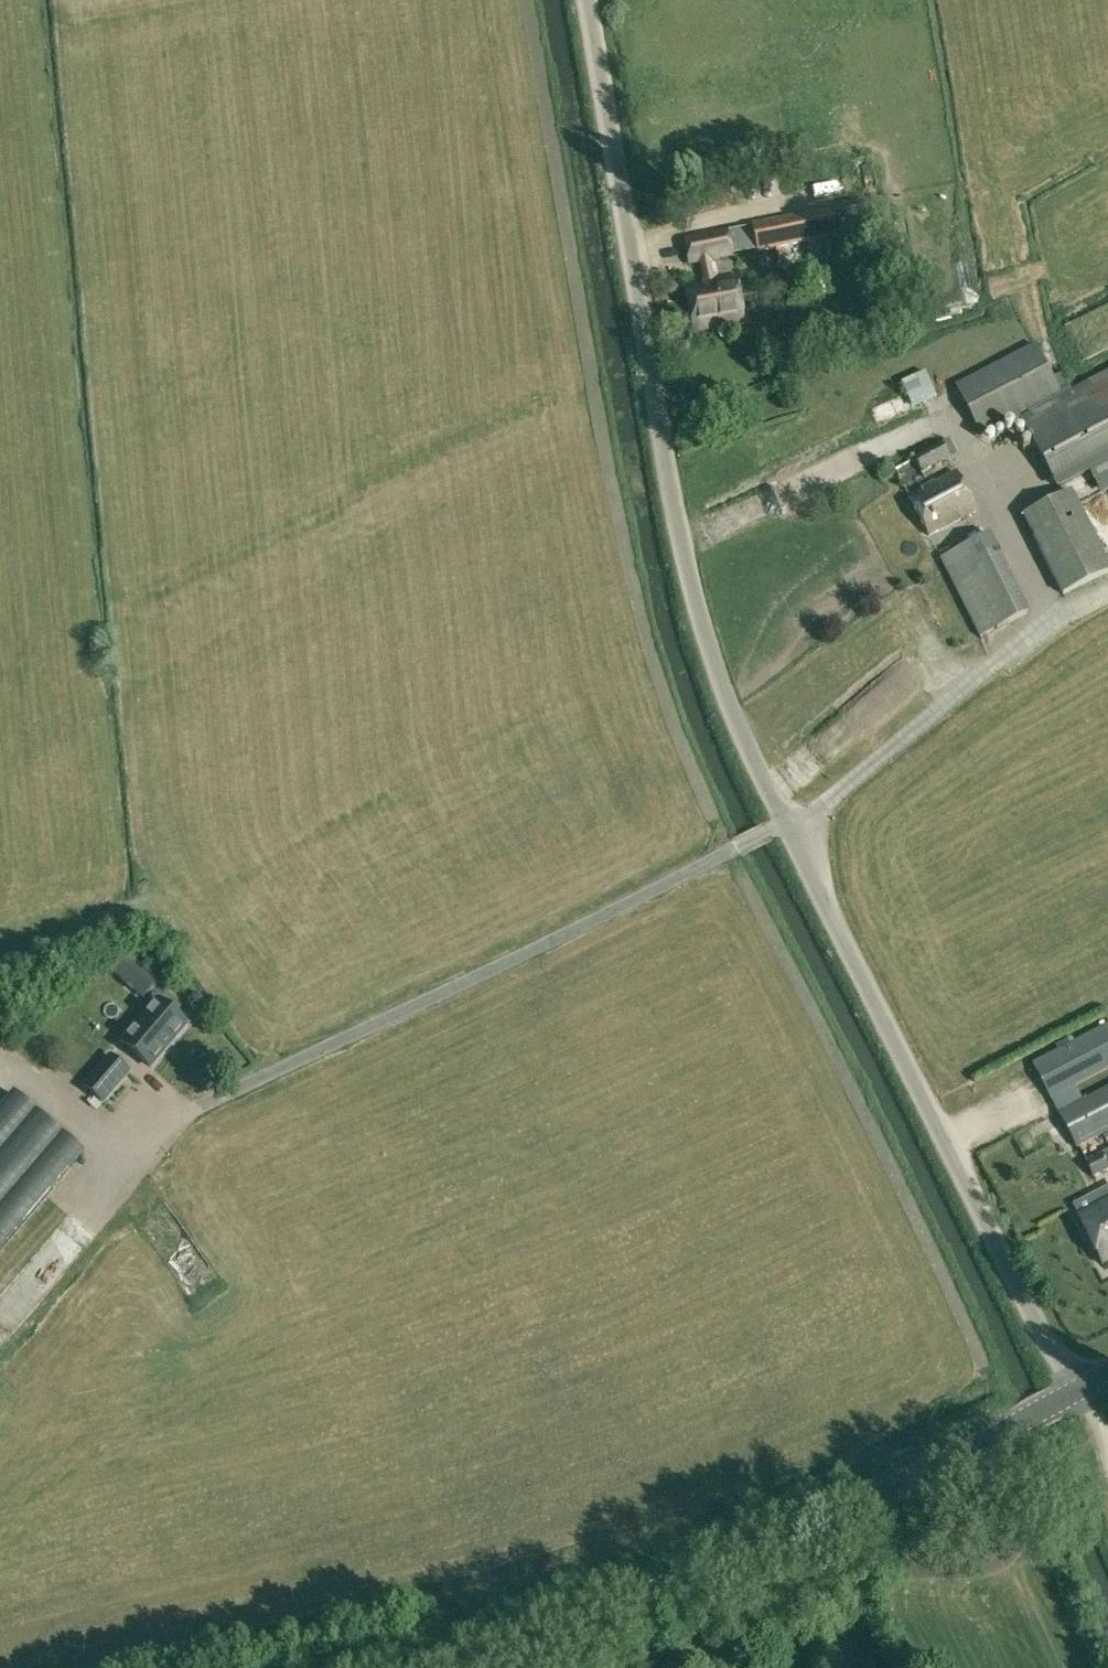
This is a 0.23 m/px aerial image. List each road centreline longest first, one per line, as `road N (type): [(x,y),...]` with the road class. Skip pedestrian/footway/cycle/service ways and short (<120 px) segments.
road 1 (unclassified): [(1081,1391),(1054,1354),(767,784),(703,626),(667,464),(589,0)]
road 2 (tertiary): [(412,1667),(726,1563),(986,1439)]
road 3 (unclassified): [(986,1439),(1016,1509),(1018,1536),(1004,1558),(827,1584),(666,1667)]

